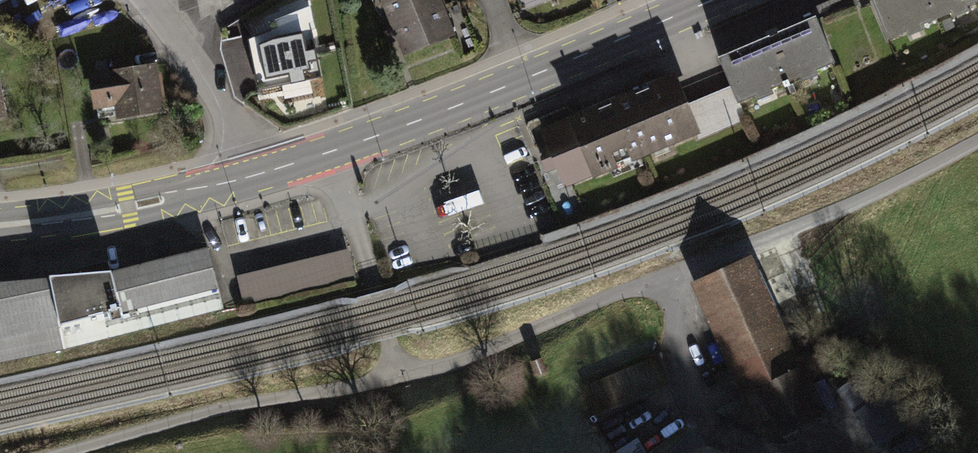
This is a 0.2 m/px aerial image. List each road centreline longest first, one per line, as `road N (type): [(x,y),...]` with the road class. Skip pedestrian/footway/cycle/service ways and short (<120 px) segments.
road 1 (primary): [(327,154),(711,0)]
road 2 (residential): [(662,278),(857,205),(977,136)]
road 3 (residential): [(74,452),(224,405),(397,370)]
road 4 (residential): [(397,370),(460,362),(662,278)]
road 5 (primary): [(0,225),(264,175)]
road 6 (residential): [(327,154),(397,370)]
road 7 (residential): [(167,0),(264,175)]
road 8 (residential): [(662,278),(713,435)]

